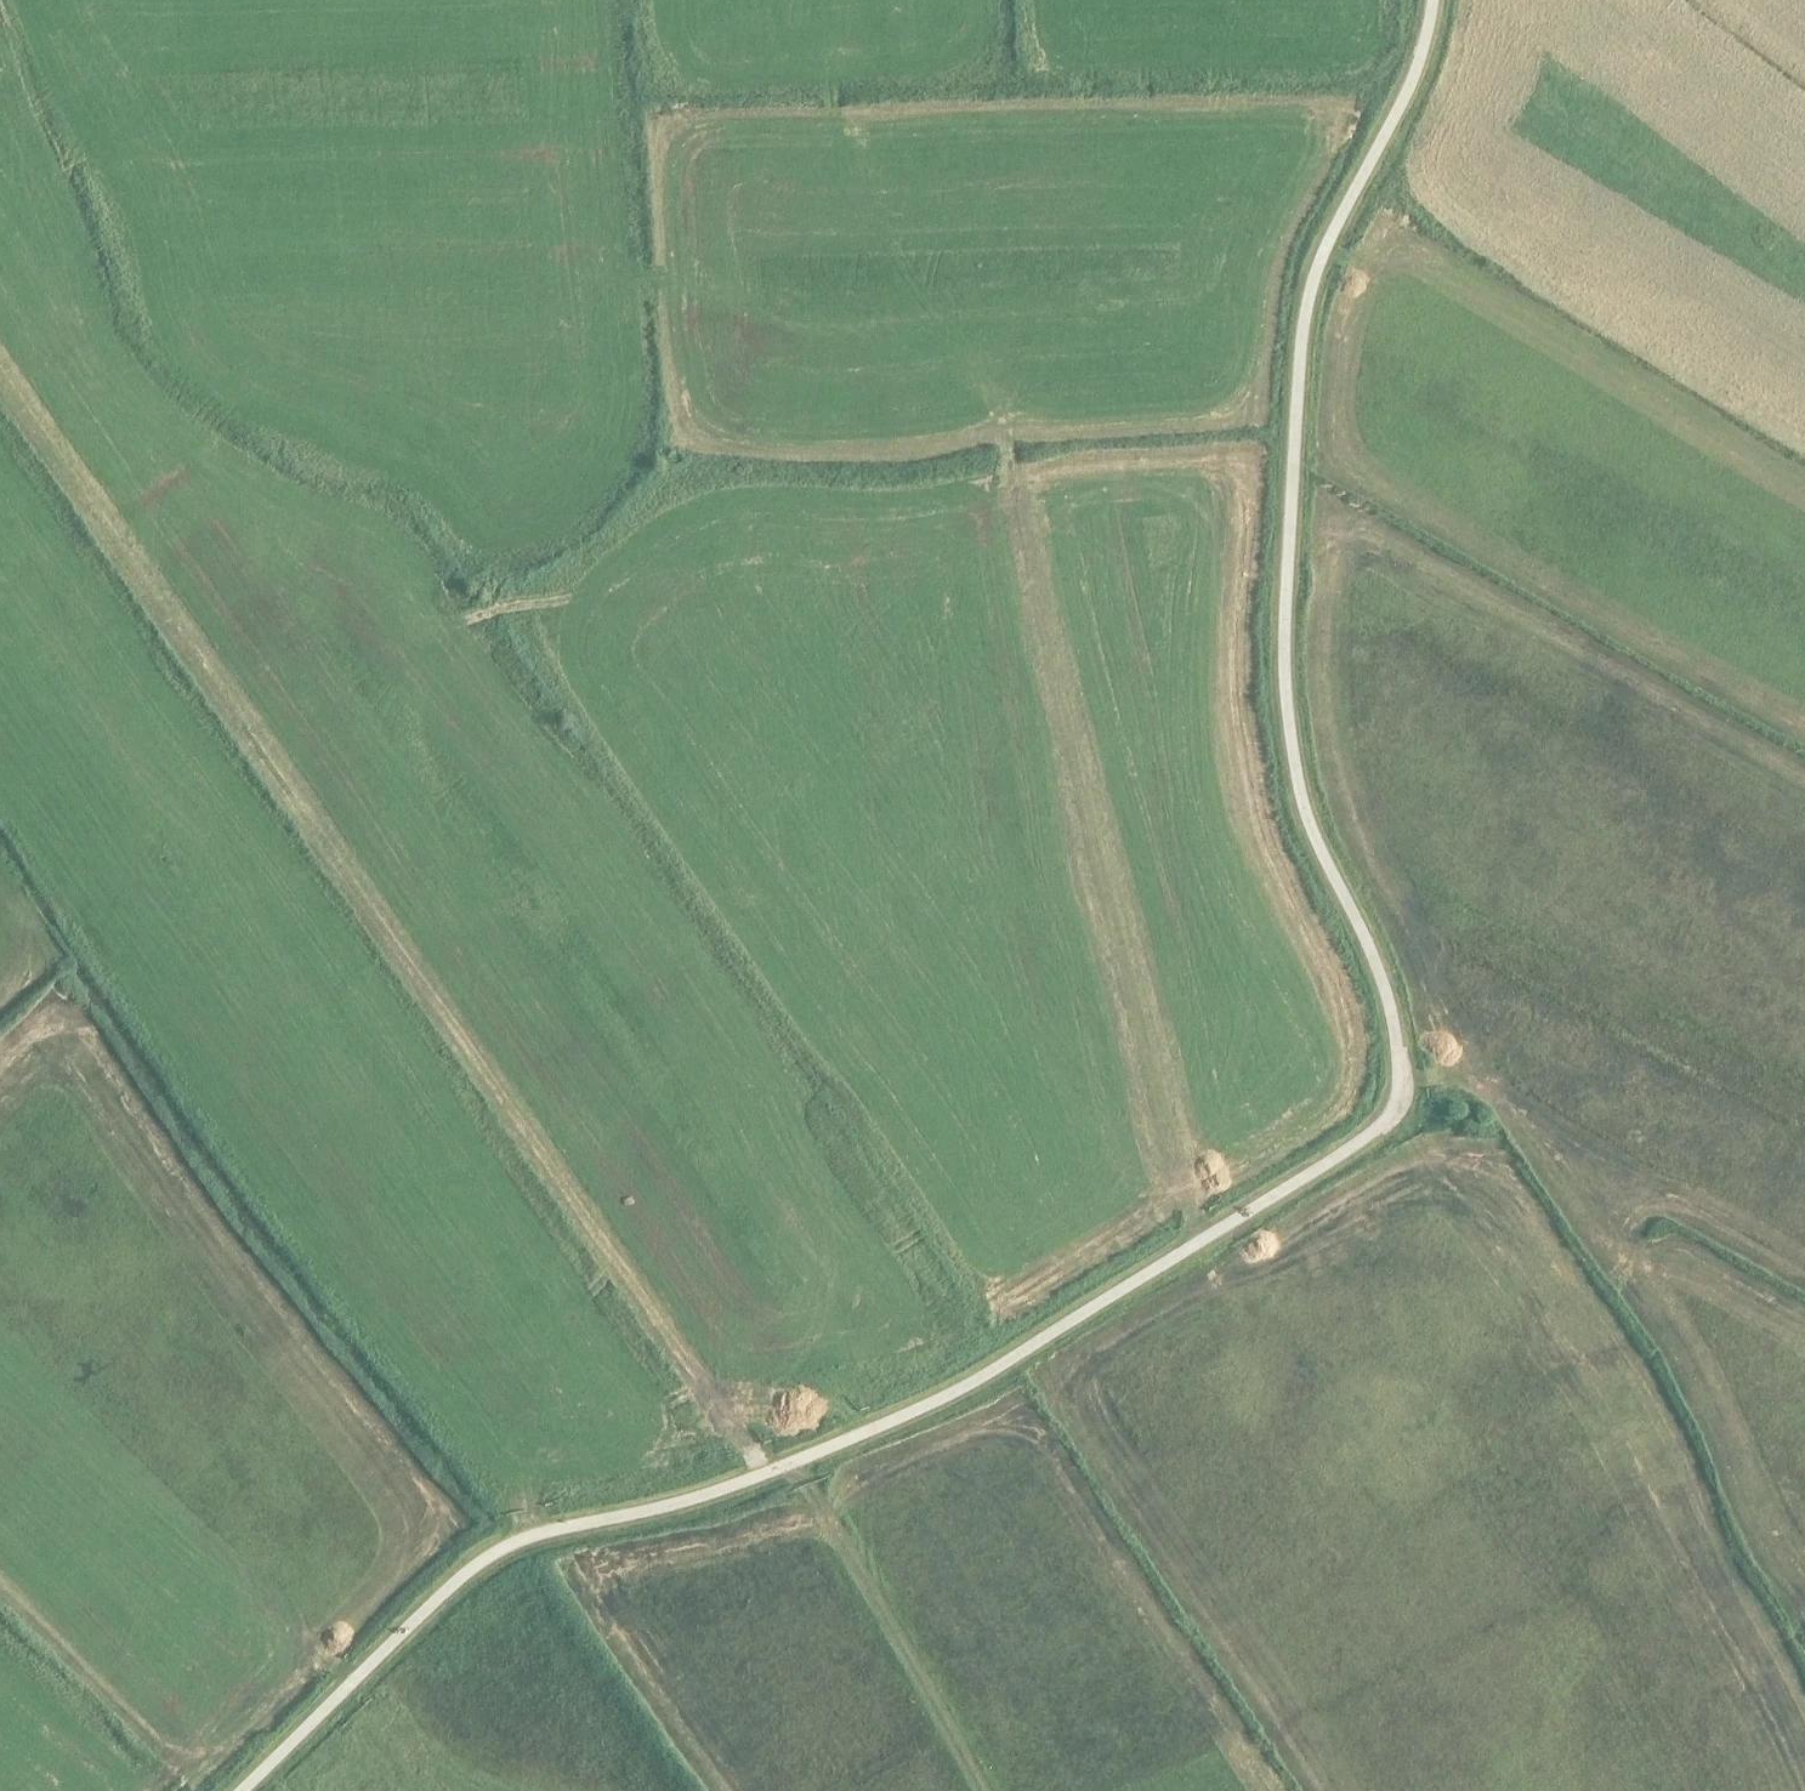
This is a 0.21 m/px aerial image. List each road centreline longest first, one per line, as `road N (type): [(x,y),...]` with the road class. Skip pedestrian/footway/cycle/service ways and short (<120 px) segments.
road 1 (unclassified): [(1435,0),(1426,47),(1316,265),(1291,515),(1286,705),(1306,812),(1390,1007),(1406,1066),(1399,1116),(1359,1149),(908,1420),(802,1466),(516,1545),(484,1563),(248,1790)]
road 2 (track): [(985,1790),(807,1464)]

